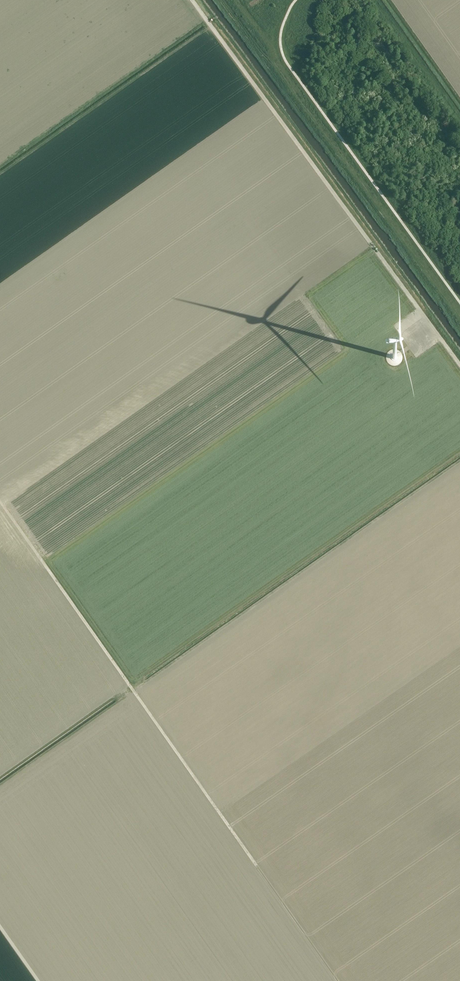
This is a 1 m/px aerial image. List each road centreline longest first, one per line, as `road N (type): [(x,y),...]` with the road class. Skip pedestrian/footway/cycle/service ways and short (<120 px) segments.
road 1 (track): [(0,500),(256,865)]

